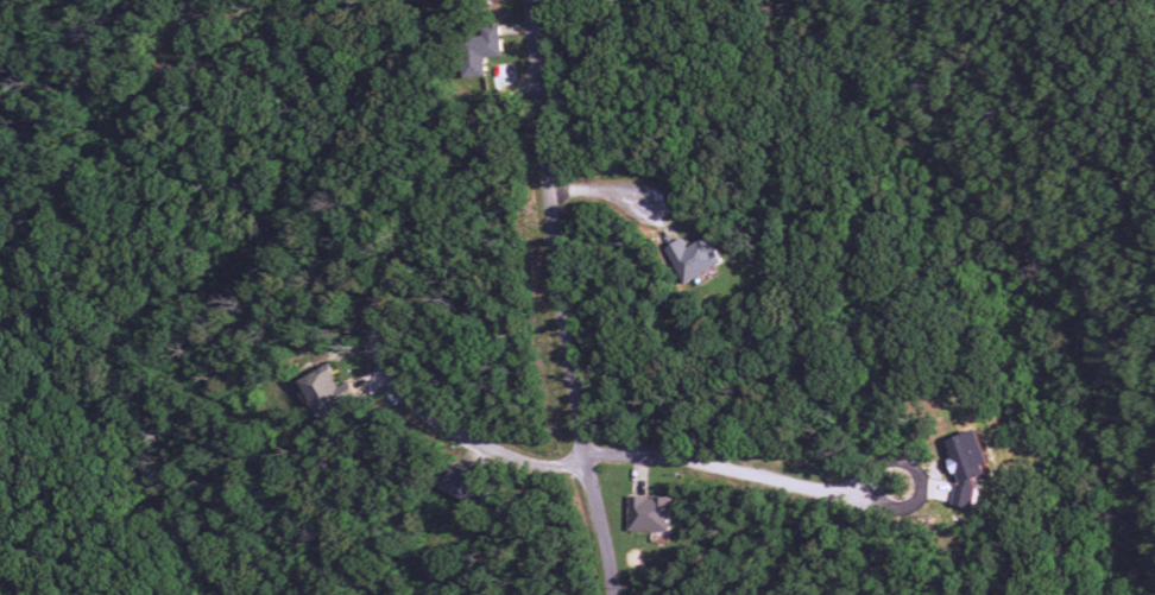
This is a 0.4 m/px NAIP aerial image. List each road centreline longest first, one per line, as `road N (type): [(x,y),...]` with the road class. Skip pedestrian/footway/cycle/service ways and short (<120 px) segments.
road 1 (residential): [(620,594),(587,462),(557,268),(531,0)]
road 2 (residential): [(587,462),(539,470),(488,451),(397,393),(383,355),(380,312),(430,188),(468,132),(544,81)]
road 3 (residential): [(587,462),(870,471)]

